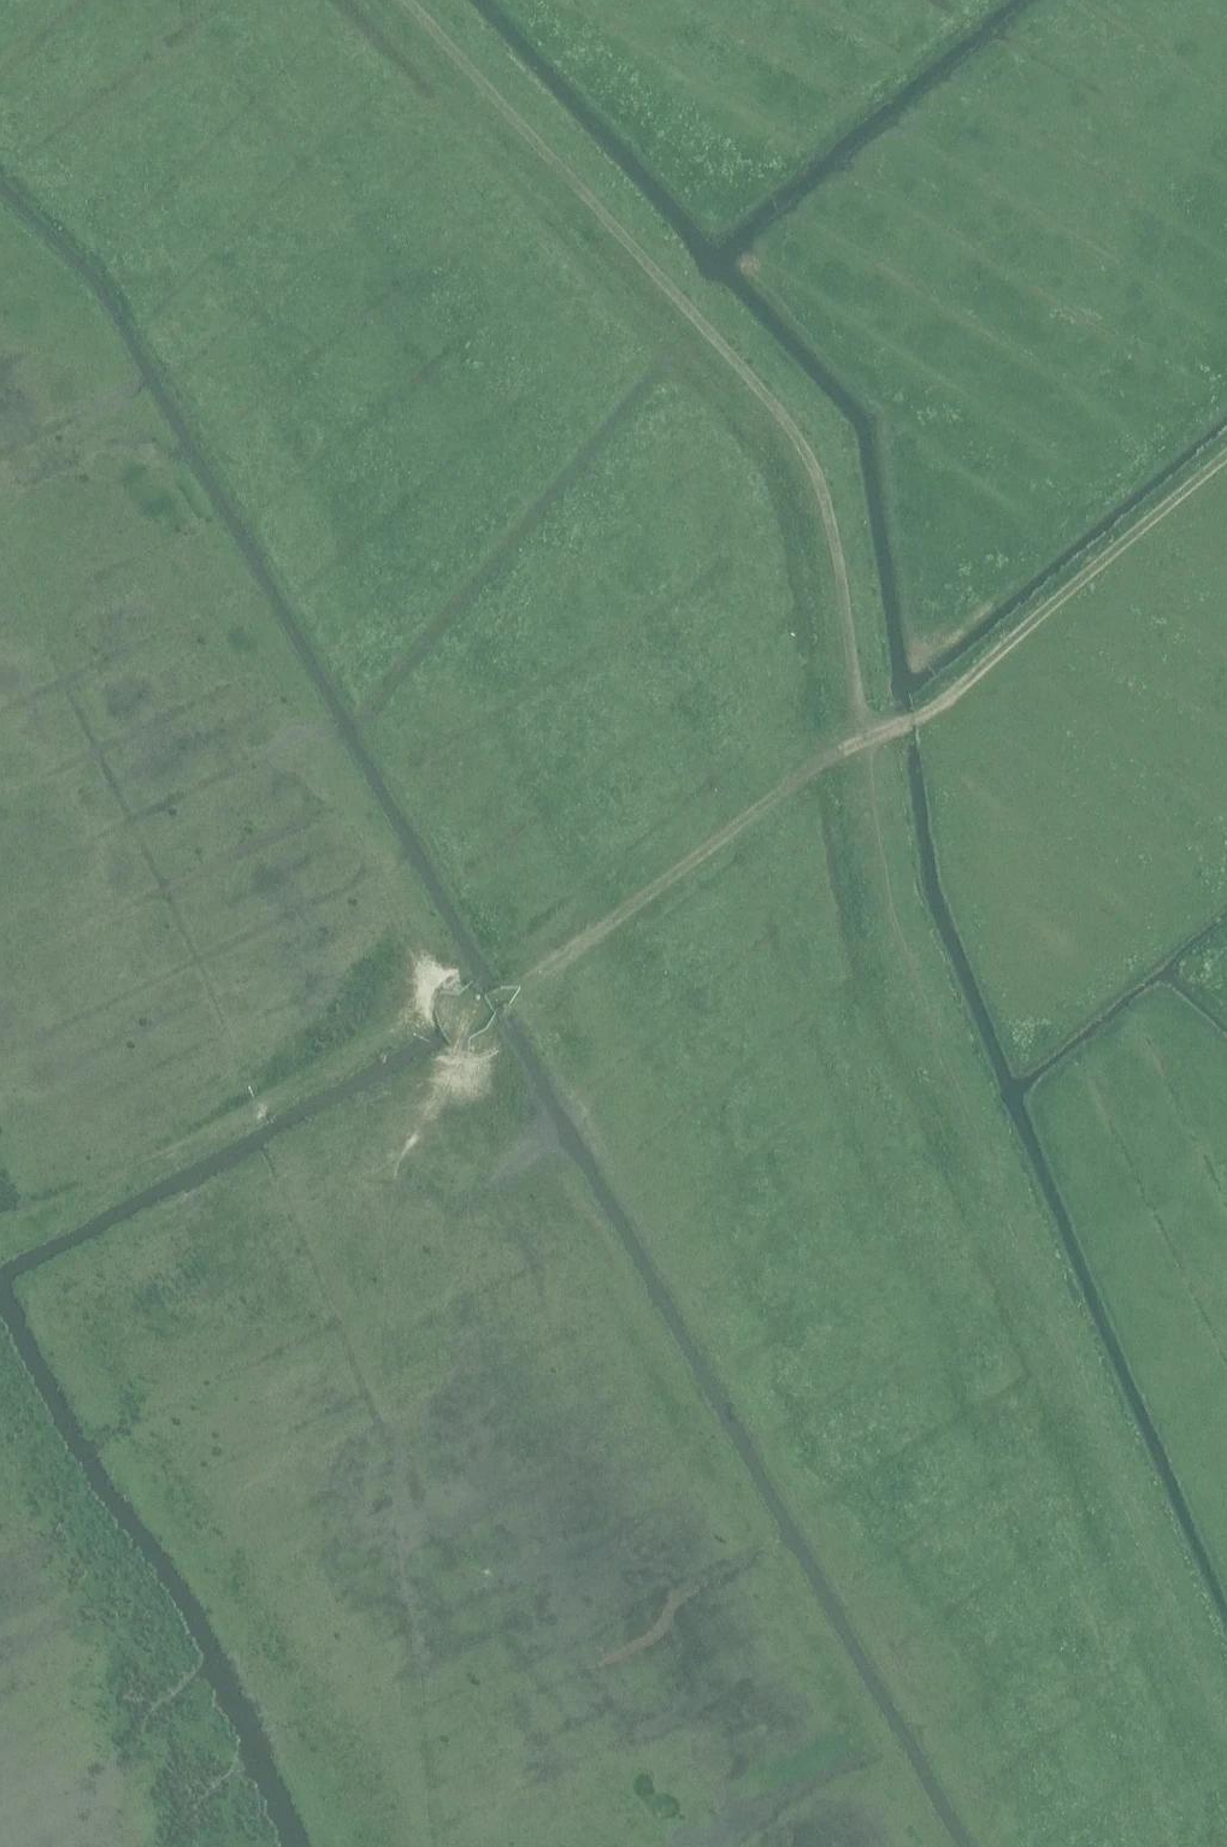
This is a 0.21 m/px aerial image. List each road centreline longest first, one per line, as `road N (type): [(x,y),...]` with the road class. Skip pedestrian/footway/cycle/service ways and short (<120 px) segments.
road 1 (track): [(506,1006),(845,749),(926,720),(1226,470)]

